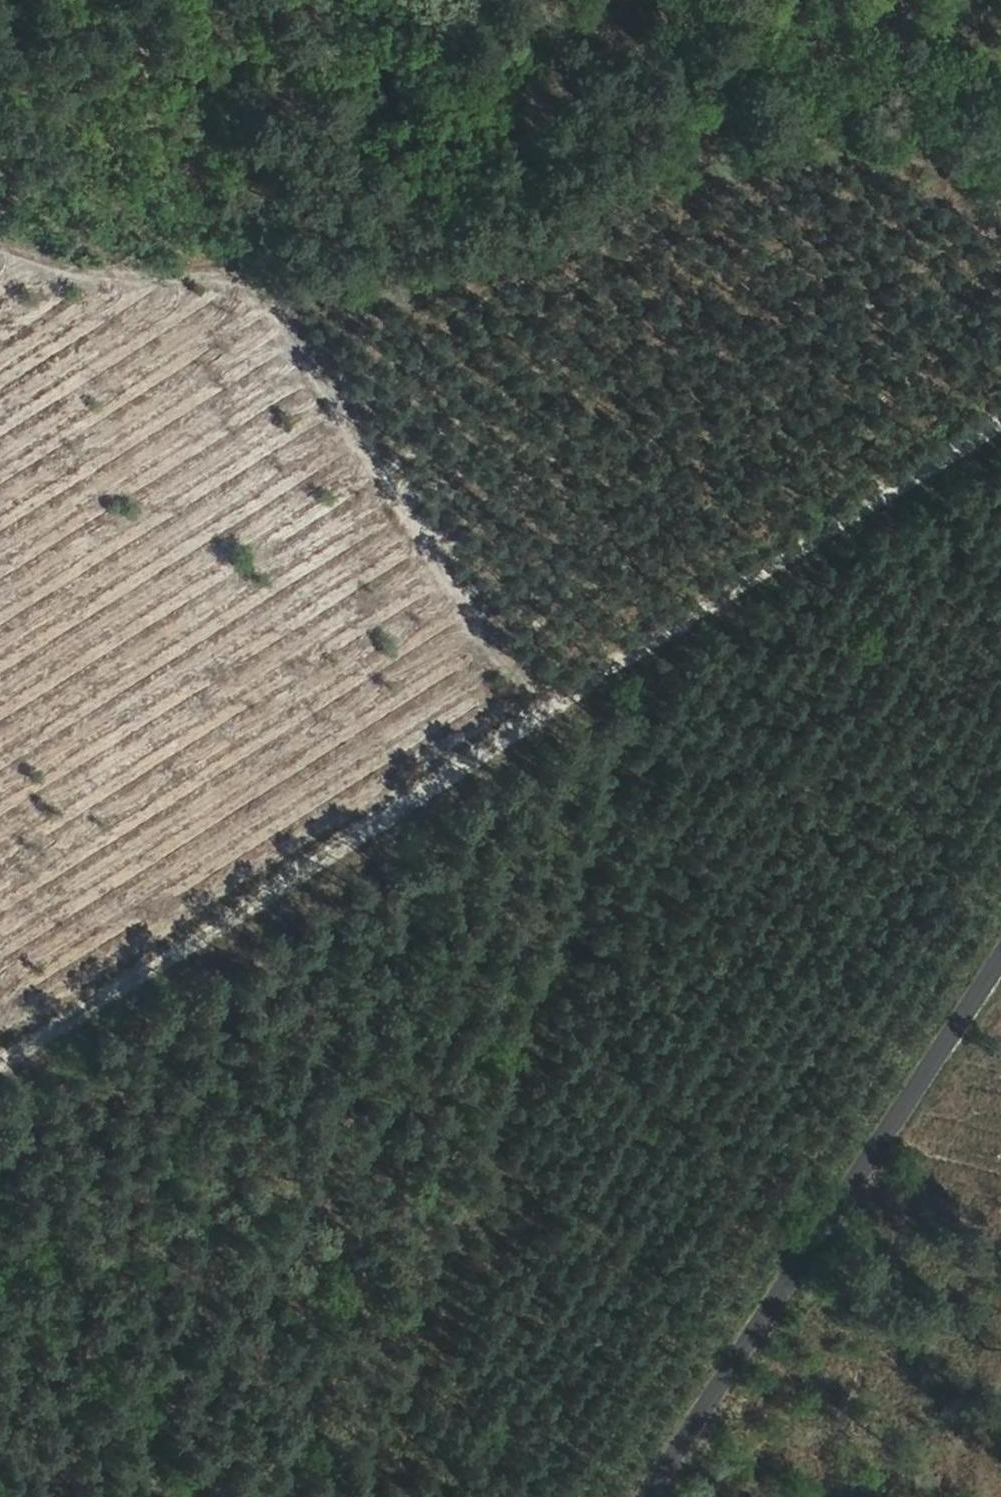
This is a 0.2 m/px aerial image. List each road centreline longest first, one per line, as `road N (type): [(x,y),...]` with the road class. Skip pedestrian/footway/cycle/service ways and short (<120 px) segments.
road 1 (track): [(0,1088),(1000,431)]
road 2 (residential): [(1000,976),(658,1496)]

